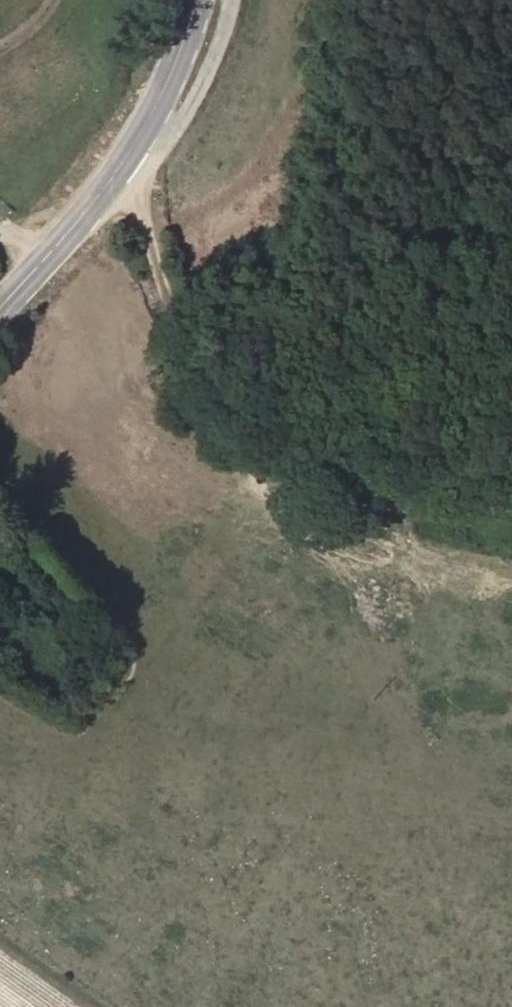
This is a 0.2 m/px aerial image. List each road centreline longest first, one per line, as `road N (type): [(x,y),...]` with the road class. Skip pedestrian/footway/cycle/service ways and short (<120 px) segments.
road 1 (track): [(132,173),(166,281),(225,412),(291,473),(380,506),(511,516)]
road 2 (secondary): [(202,0),(161,101),(102,197),(0,311)]

